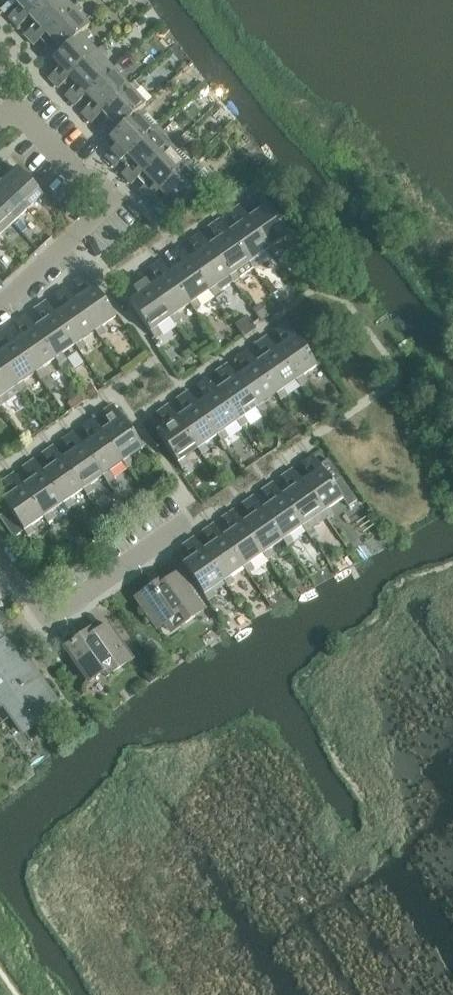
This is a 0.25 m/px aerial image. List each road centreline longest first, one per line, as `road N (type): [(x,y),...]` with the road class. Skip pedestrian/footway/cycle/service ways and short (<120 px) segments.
road 1 (residential): [(0,300),(107,212),(23,120),(0,119)]
road 2 (residential): [(197,509),(66,601),(31,602),(0,554)]

